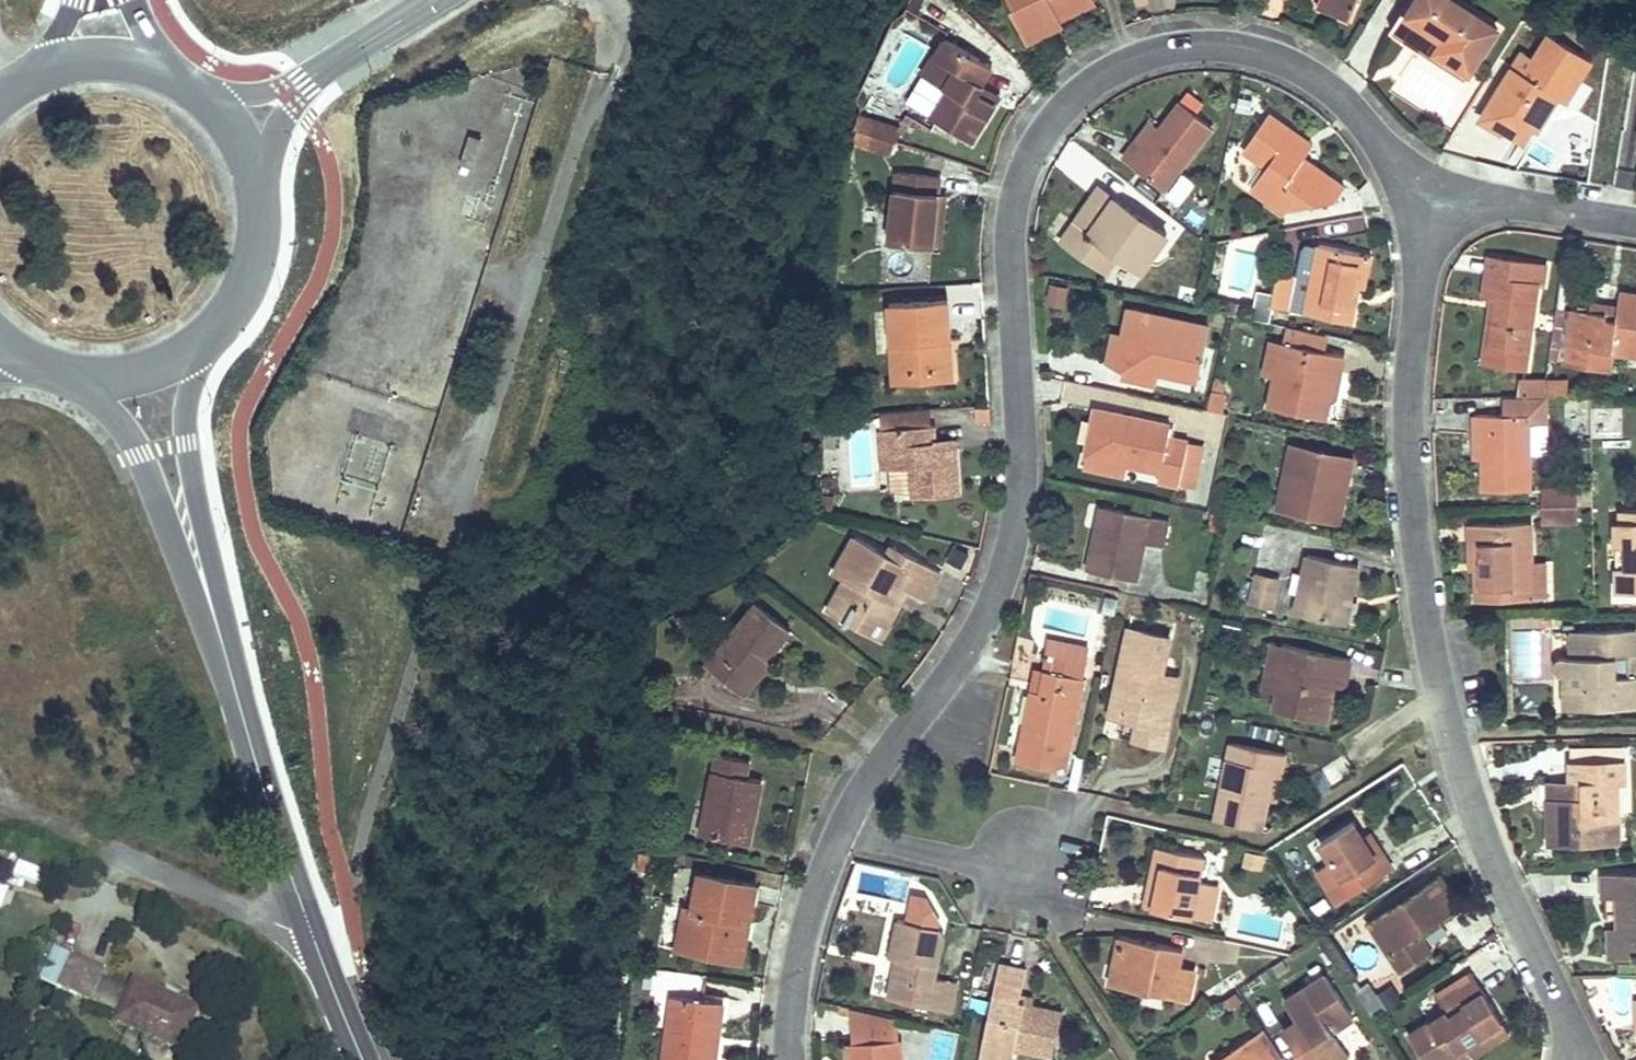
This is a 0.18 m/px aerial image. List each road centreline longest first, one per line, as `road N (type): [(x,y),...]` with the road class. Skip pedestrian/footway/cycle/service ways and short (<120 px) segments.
road 1 (residential): [(1428,202),(1314,73),(1268,54),(1203,42),(1125,55),(1074,85),(1026,142),(1007,229),(1019,456),(995,581),(949,674),(837,825)]
road 2 (residential): [(1573,1059),(1570,1020),(1449,733),(1427,619),(1405,404),(1428,202)]
road 3 (secondary): [(239,704),(309,926),(362,1059)]
road 4 (secondary): [(74,375),(140,455),(239,704)]
road 5 (secondary): [(239,704),(188,444),(205,343)]
road 6 (residential): [(837,825),(801,915),(785,1014),(787,1059)]
road 7 (residential): [(1635,225),(1526,204),(1428,202)]
road 8 (residential): [(837,825),(1039,866)]
road 9 (secondary): [(205,343),(244,298),(264,243),(262,183)]
road 10 (unclassified): [(262,183),(282,123),(346,55)]
road 11 (unclassified): [(346,55),(283,88),(212,98)]
road 12 (secondary): [(74,375),(143,373),(205,343)]
road 13 (secondary): [(173,72),(111,57),(48,67)]

